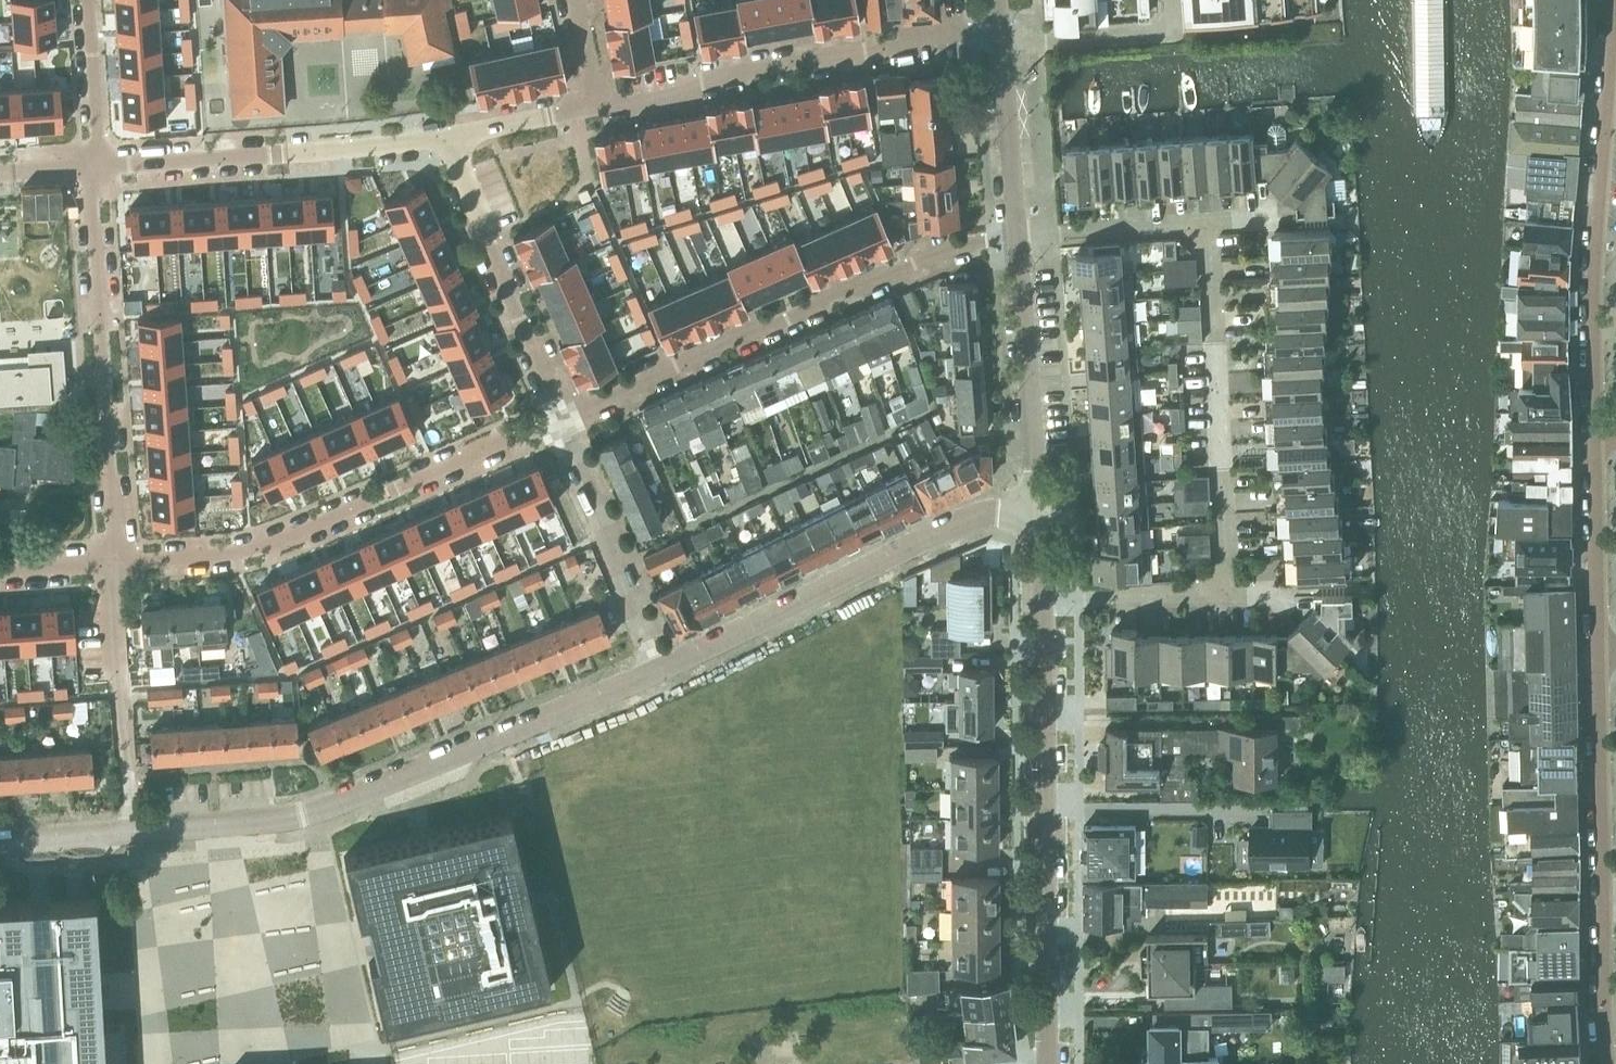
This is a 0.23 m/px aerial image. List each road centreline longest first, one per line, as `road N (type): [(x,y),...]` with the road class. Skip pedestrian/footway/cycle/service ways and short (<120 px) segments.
road 1 (residential): [(129,834),(242,824),(363,796),(656,669)]
road 2 (residential): [(565,414),(959,244),(1018,238)]
road 3 (residential): [(111,564),(273,544),(565,414)]
road 4 (residential): [(1045,1061),(1044,595)]
road 5 (residential): [(656,669),(999,508),(1041,506)]
road 6 (residential): [(597,106),(869,48),(1001,31)]
road 7 (residential): [(111,564),(94,166)]
road 8 (residential): [(1615,41),(1599,241),(1598,438)]
road 9 (residential): [(1226,590),(1207,222)]
road 10 (residential): [(94,166),(366,147),(439,134)]
road 11 (residential): [(565,414),(439,134)]
road 12 (residential): [(656,669),(615,567),(615,530),(565,414)]
road 13 (residential): [(129,834),(111,564)]
road 14 (residential): [(1041,506),(1018,238)]
road 15 (residential): [(1600,655),(1606,903)]
road 16 (residential): [(1598,438),(1600,655)]
road 17 (residential): [(1018,238),(1001,31)]
road 18 (residential): [(1001,31),(1044,37),(1175,27),(1173,0)]
road 19 (residential): [(1207,222),(1018,238)]
road 20 (residential): [(1044,595),(1226,590)]
road 21 (residential): [(94,166),(88,0)]
road 22 (residential): [(439,134),(597,106)]
road 23 (residential): [(1606,903),(1611,1063)]
road 24 (residential): [(0,843),(129,834)]

